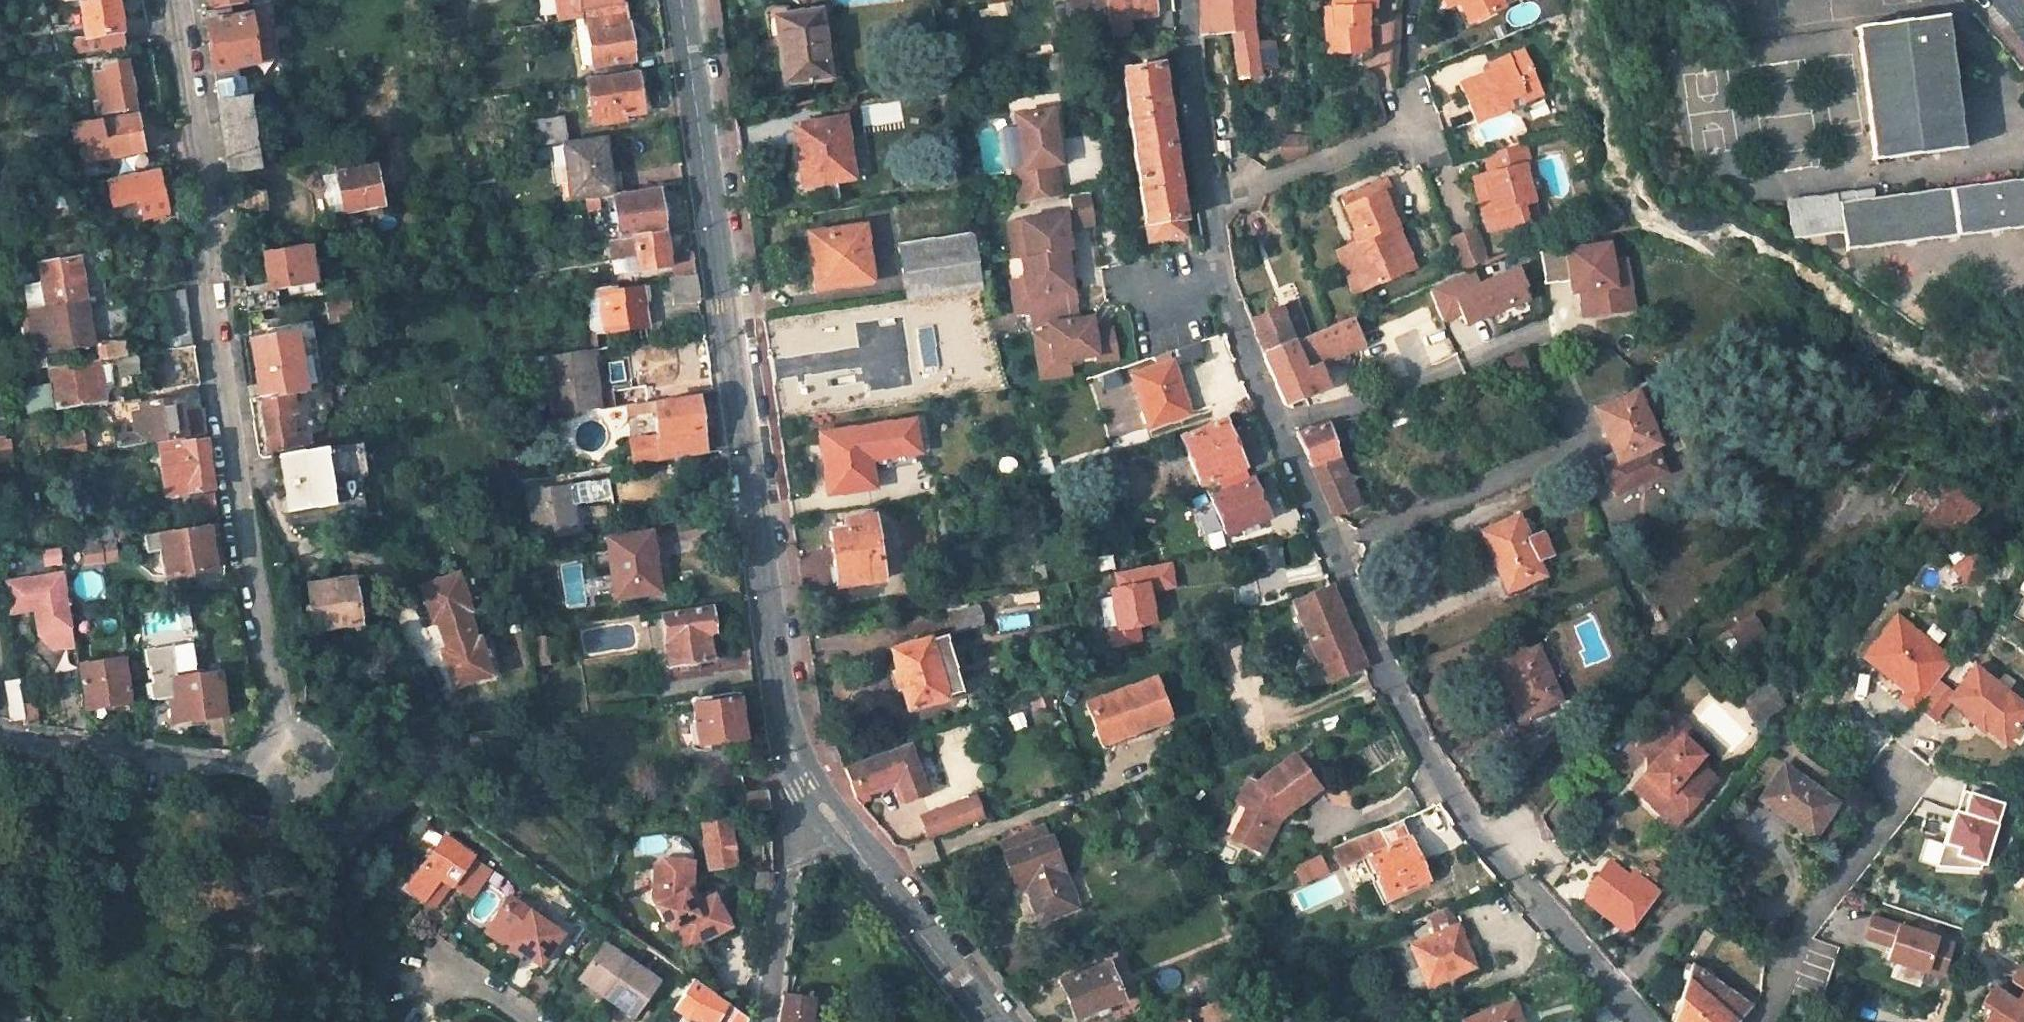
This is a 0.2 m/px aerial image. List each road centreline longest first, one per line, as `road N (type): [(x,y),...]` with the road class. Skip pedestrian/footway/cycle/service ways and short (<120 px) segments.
road 1 (residential): [(1657,1021),(1491,844),(1434,759),(1333,548),(1235,321),(1207,204),(1182,0)]
road 2 (unclassified): [(176,0),(279,719),(275,766),(236,783),(0,749)]
road 3 (tertiary): [(832,813),(790,724),(769,615),(680,0)]
road 4 (tertiary): [(996,1021),(832,813)]
road 5 (residential): [(769,1021),(796,840),(832,813)]

